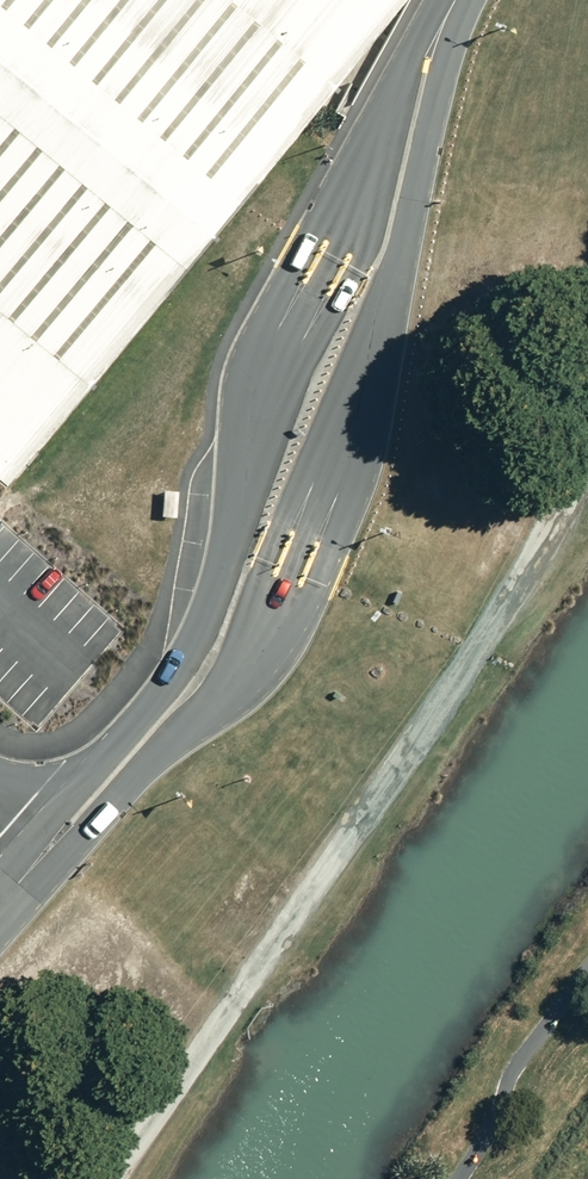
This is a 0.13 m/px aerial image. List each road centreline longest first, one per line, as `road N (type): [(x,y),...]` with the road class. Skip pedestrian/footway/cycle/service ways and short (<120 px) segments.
road 1 (tertiary): [(456,0),(369,380),(274,612),(245,664),(0,930)]
road 2 (tertiary): [(67,802),(192,654),(221,578),(263,401),(406,85),(455,0)]

